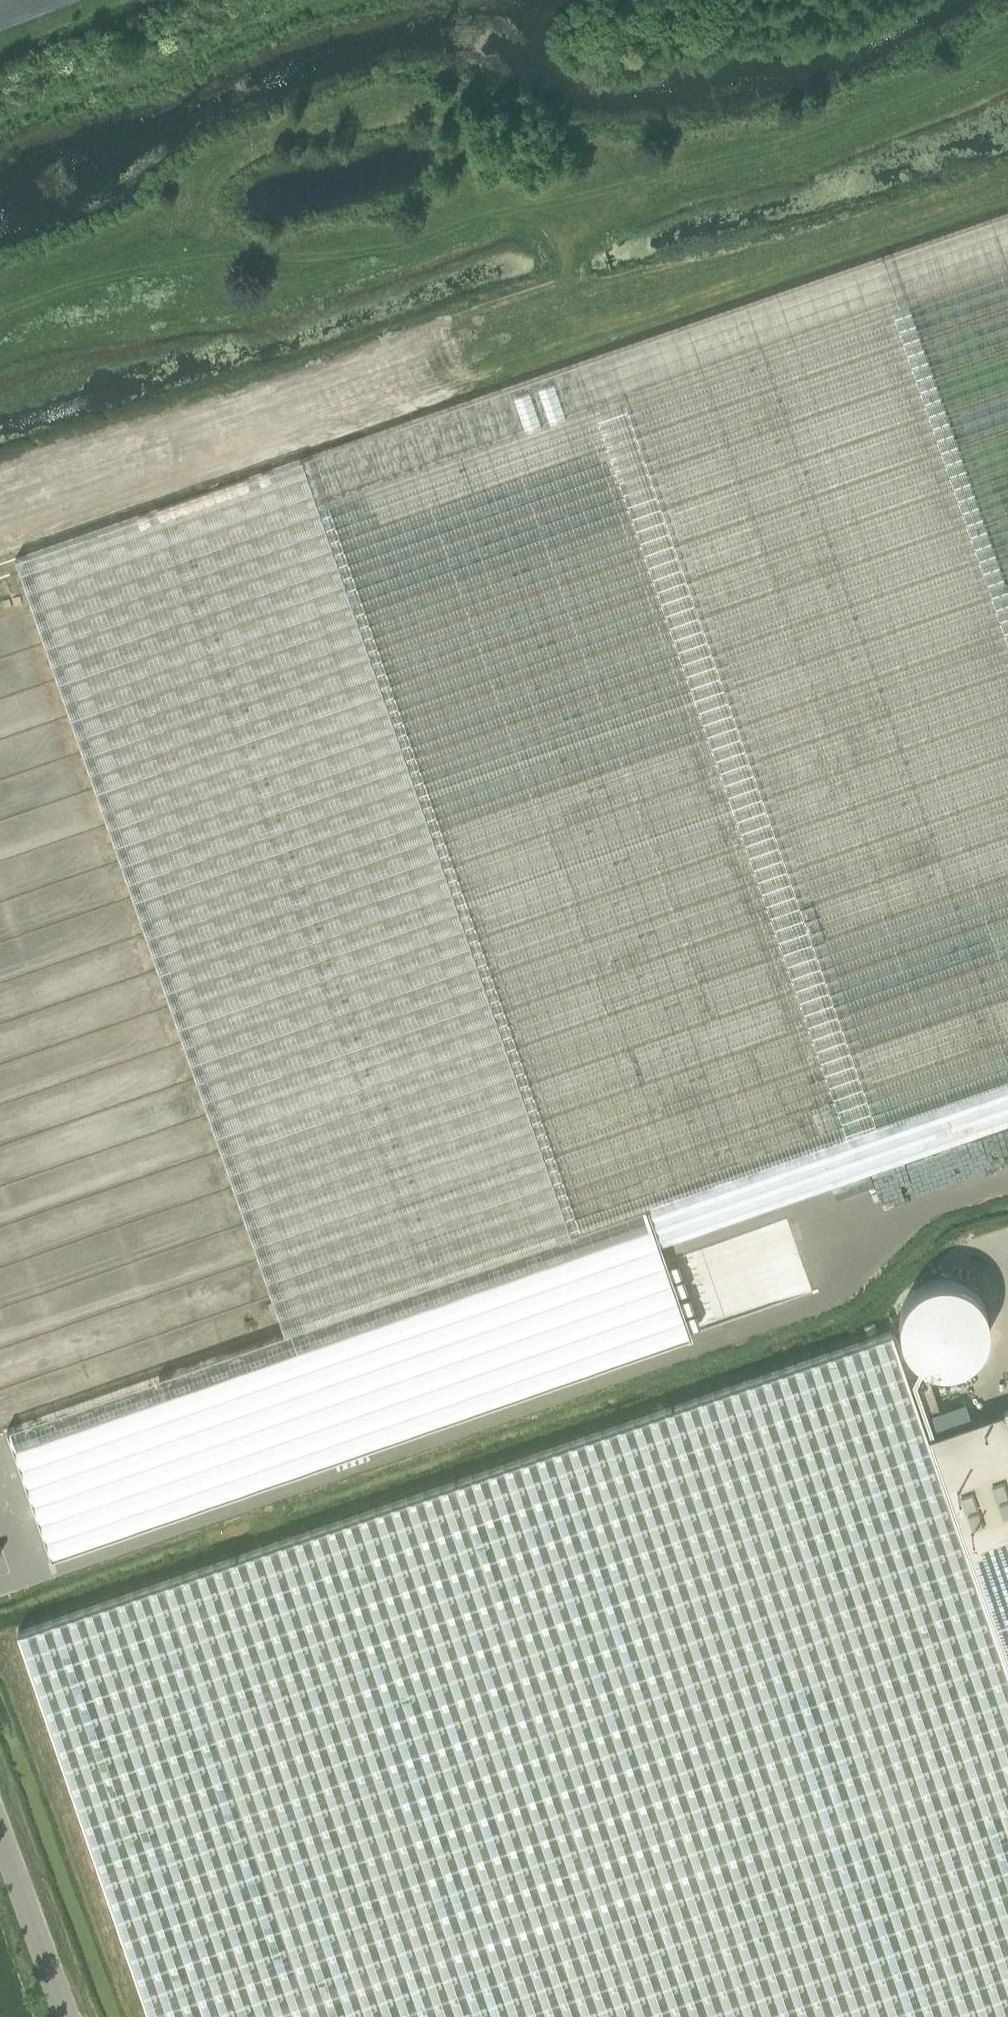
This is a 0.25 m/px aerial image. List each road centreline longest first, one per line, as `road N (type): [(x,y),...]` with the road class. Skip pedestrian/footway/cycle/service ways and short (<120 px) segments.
road 1 (track): [(0,315),(88,287),(253,256),(307,258),(702,168),(848,127),(1007,50)]
road 2 (unclassified): [(73,2016),(0,1814)]

